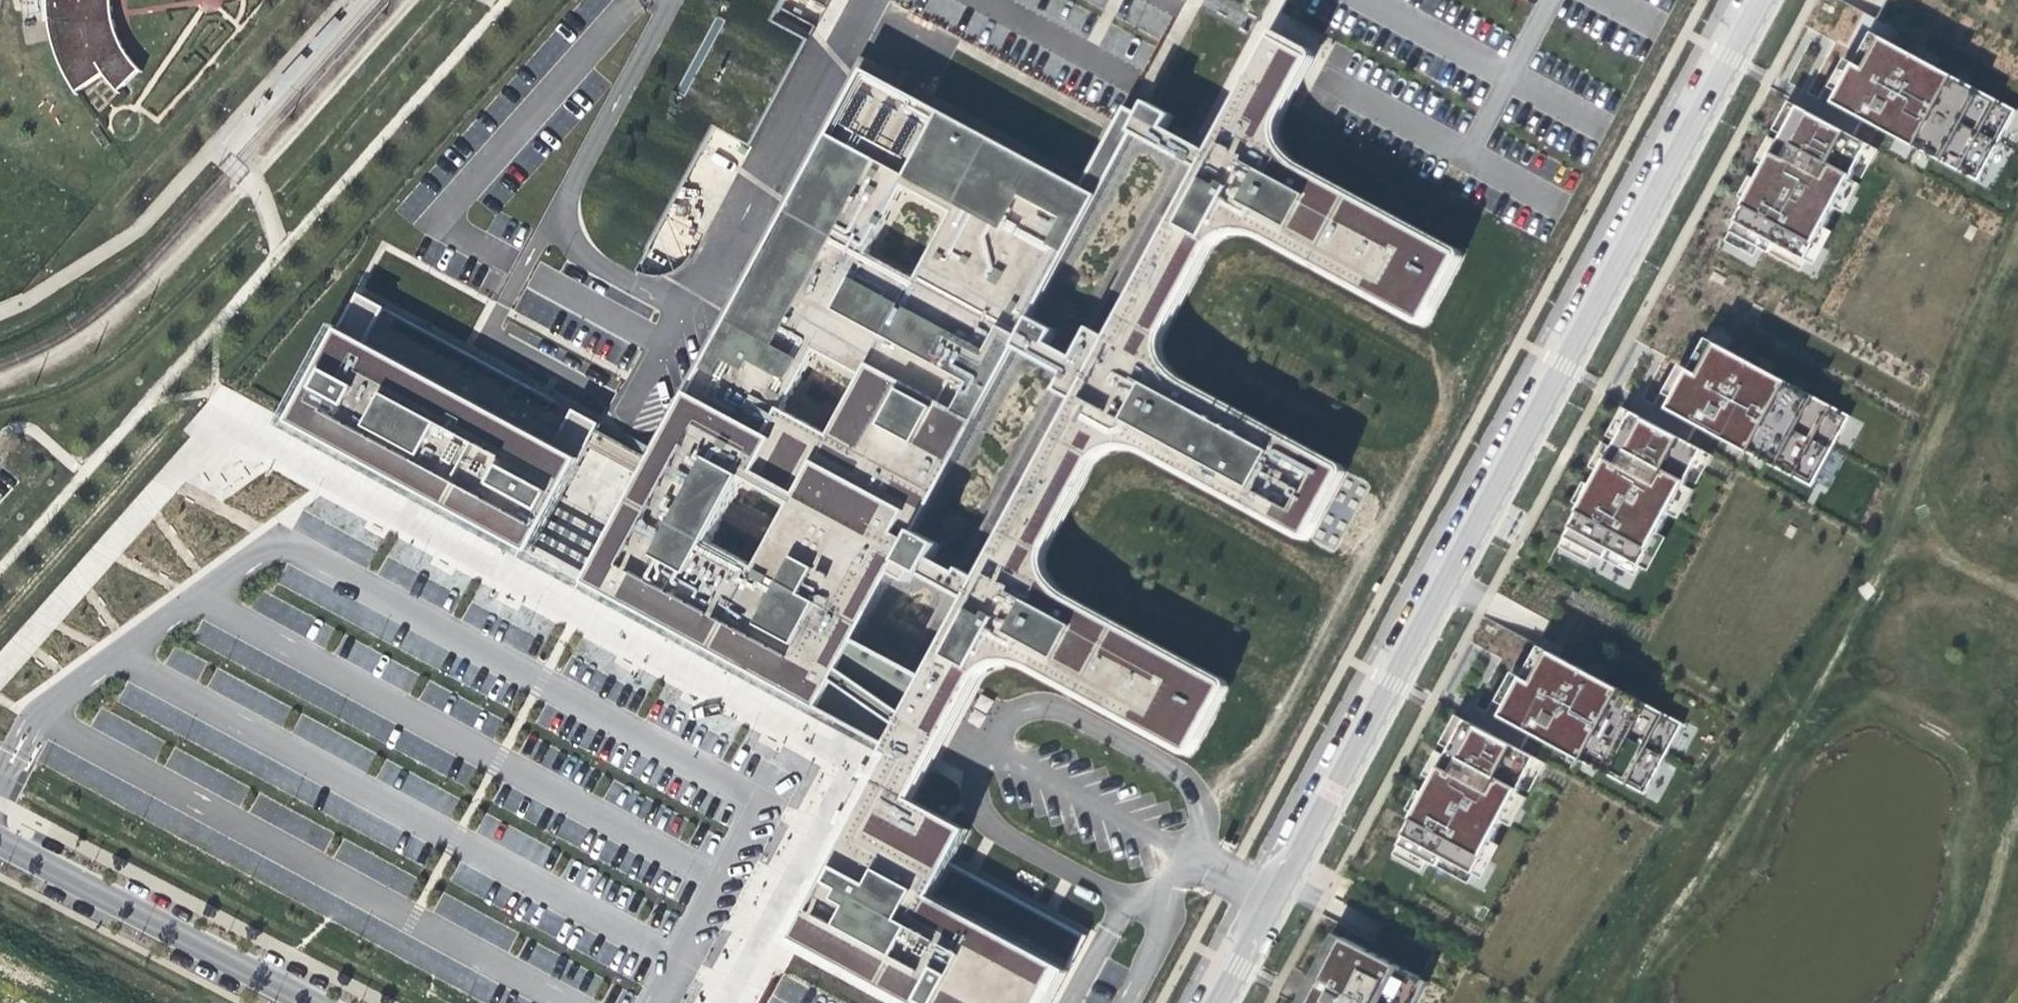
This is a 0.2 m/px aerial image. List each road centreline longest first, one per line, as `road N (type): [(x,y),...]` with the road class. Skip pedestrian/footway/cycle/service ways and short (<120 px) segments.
road 1 (residential): [(1217,1002),(1755,0)]
road 2 (residential): [(0,847),(302,1002)]

